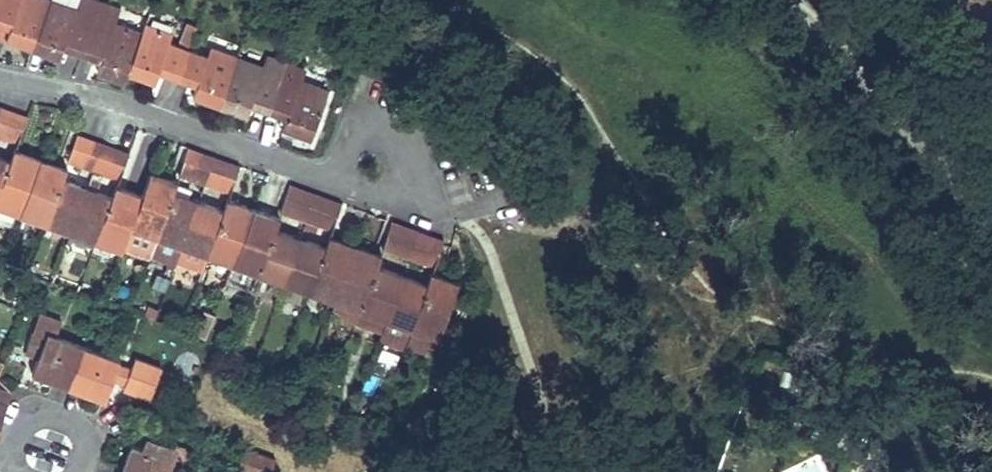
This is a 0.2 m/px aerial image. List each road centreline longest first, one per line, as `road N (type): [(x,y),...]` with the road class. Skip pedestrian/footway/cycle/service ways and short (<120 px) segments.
road 1 (residential): [(0,78),(95,99),(338,178)]
road 2 (track): [(991,215),(791,0)]
road 3 (residential): [(338,178),(403,200),(416,143),(356,125)]

